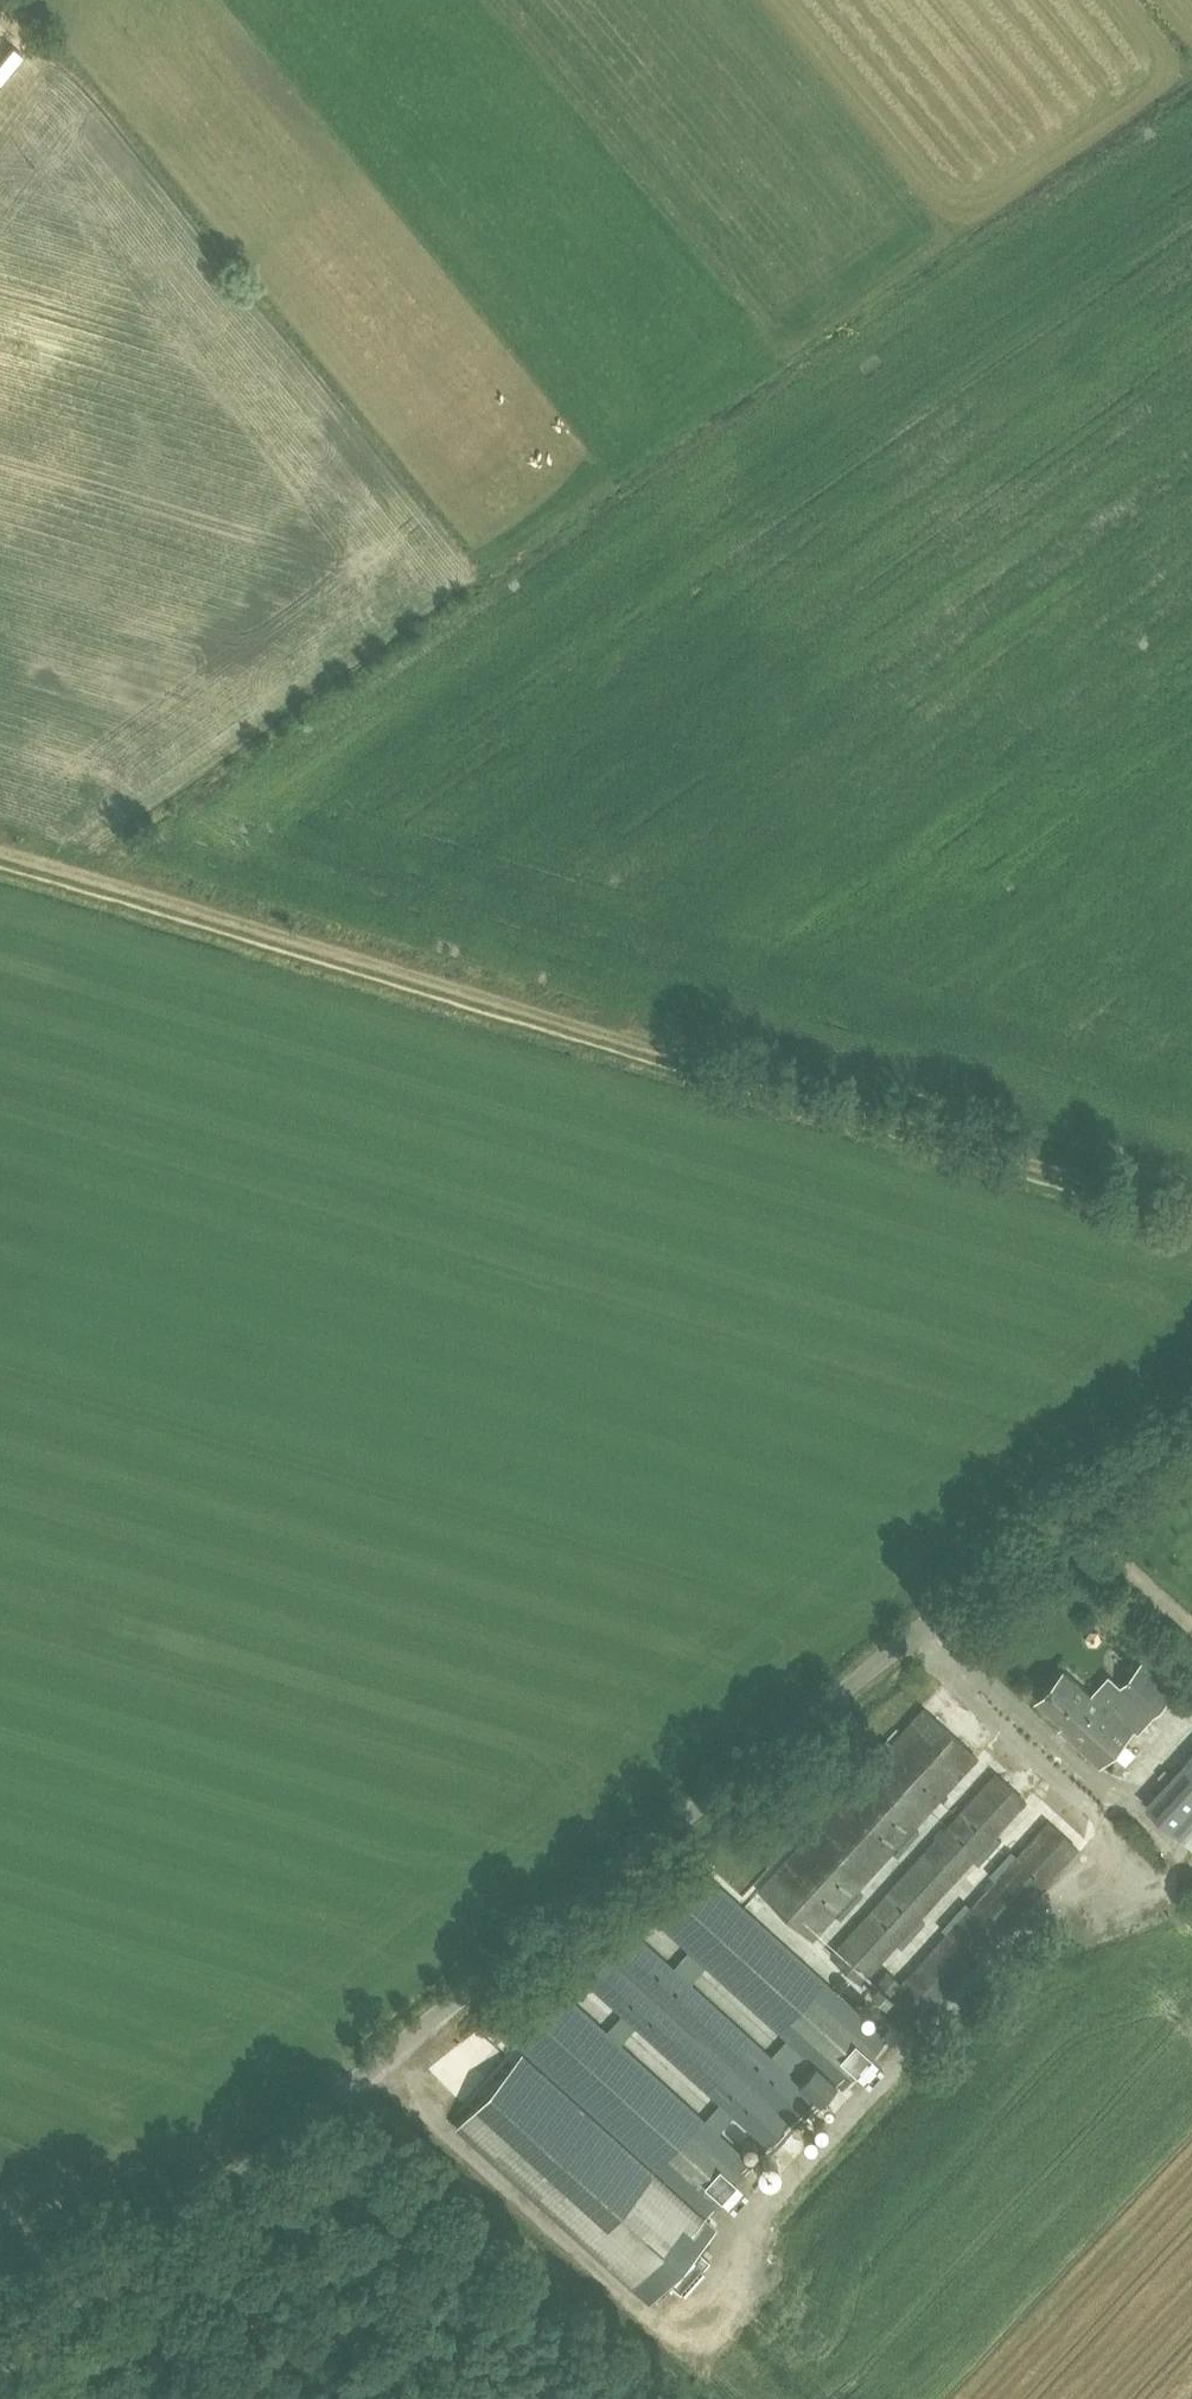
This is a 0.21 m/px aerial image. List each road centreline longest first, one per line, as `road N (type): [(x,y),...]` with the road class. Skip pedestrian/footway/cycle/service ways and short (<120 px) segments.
road 1 (unclassified): [(0,2363),(1191,1412)]
road 2 (track): [(1191,1213),(0,855)]

